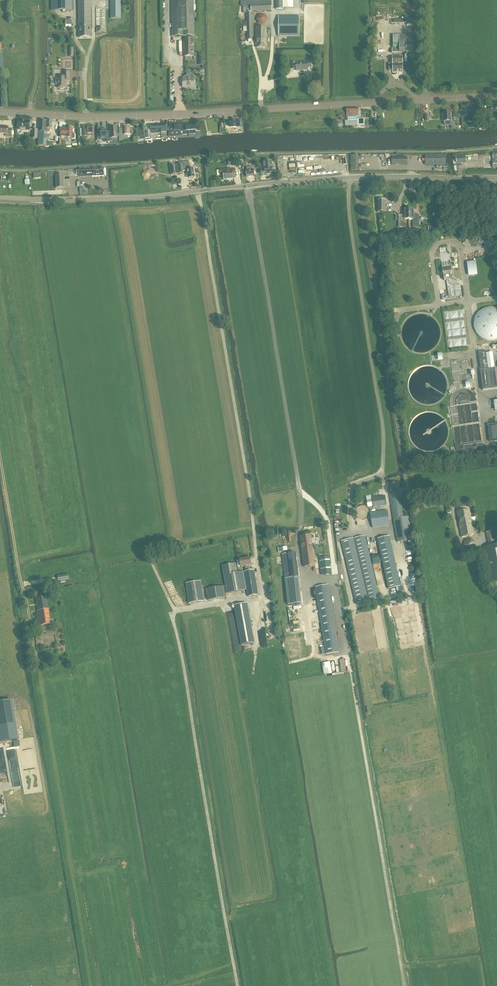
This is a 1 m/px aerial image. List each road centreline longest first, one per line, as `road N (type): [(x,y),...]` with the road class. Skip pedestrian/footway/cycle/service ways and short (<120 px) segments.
road 1 (secondary): [(0,112),(174,115),(496,96)]
road 2 (track): [(301,573),(335,586),(404,985)]
road 3 (track): [(174,610),(237,985)]
road 4 (tertiary): [(496,178),(356,177),(211,189)]
road 5 (tertiary): [(0,199),(211,189)]
road 6 (track): [(262,597),(174,610),(148,554)]
road 7 (track): [(139,0),(137,96),(86,101)]

